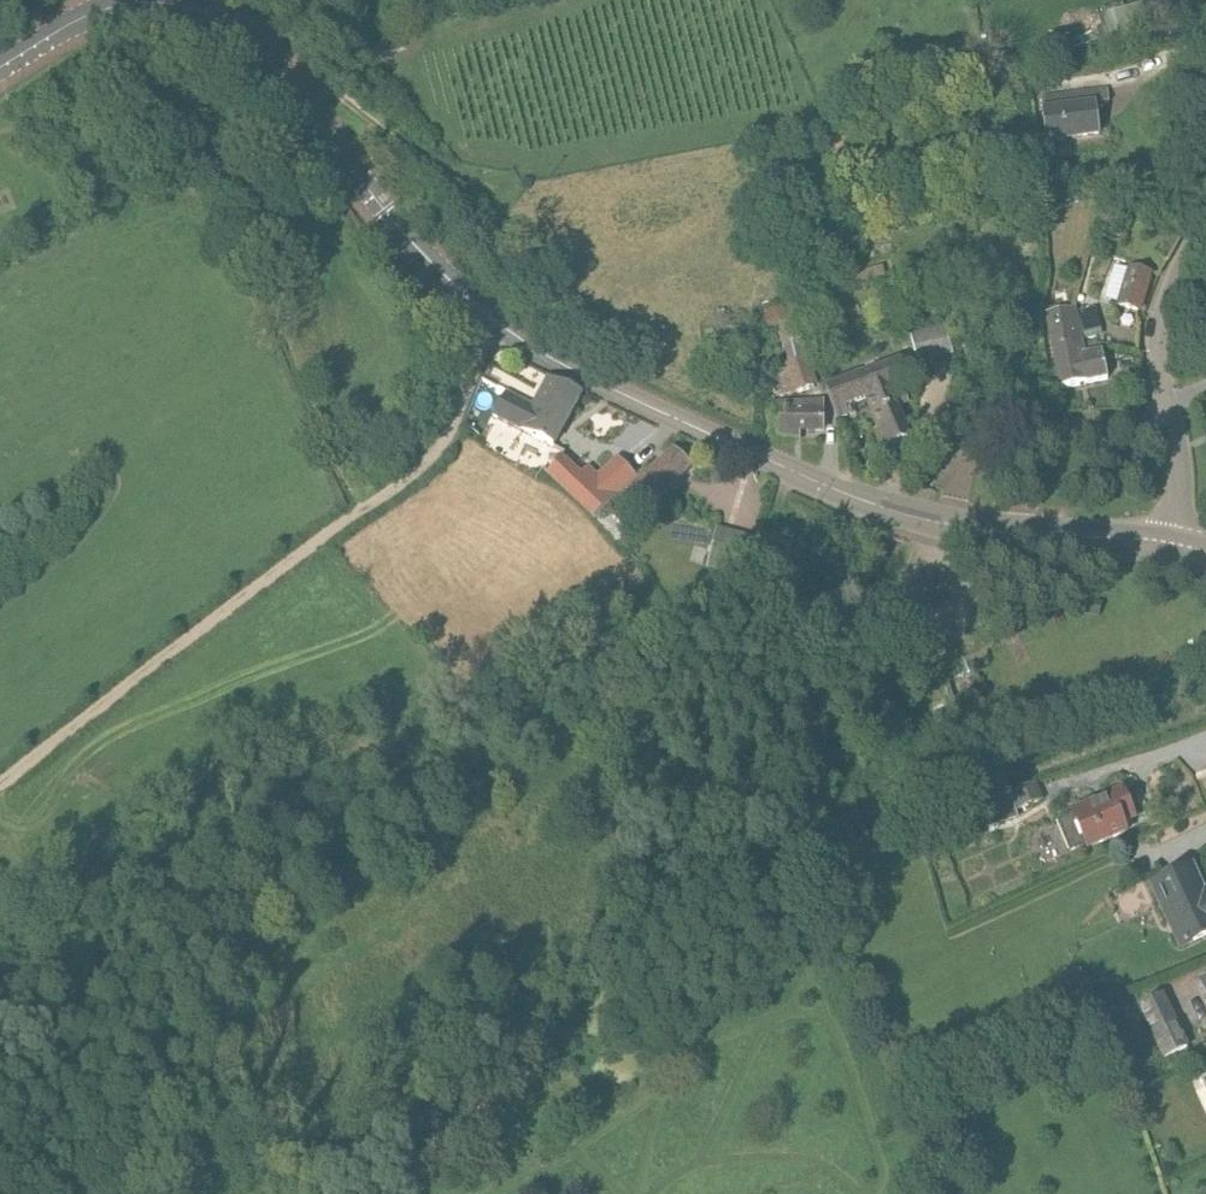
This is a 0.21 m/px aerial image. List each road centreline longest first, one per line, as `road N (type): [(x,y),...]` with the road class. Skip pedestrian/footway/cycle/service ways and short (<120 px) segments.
road 1 (secondary): [(1170,541),(1020,534),(909,515),(810,478),(543,352),(497,323),(424,257),(257,47),(211,15),(131,2),(99,11),(0,67)]
road 2 (track): [(0,781),(359,510)]
road 3 (unclassified): [(1170,541),(1179,481),(1161,339),(1167,304),(1205,219)]
road 4 (track): [(275,68),(333,91),(447,178),(507,176)]
road 5 (track): [(359,510),(446,440),(497,323)]

